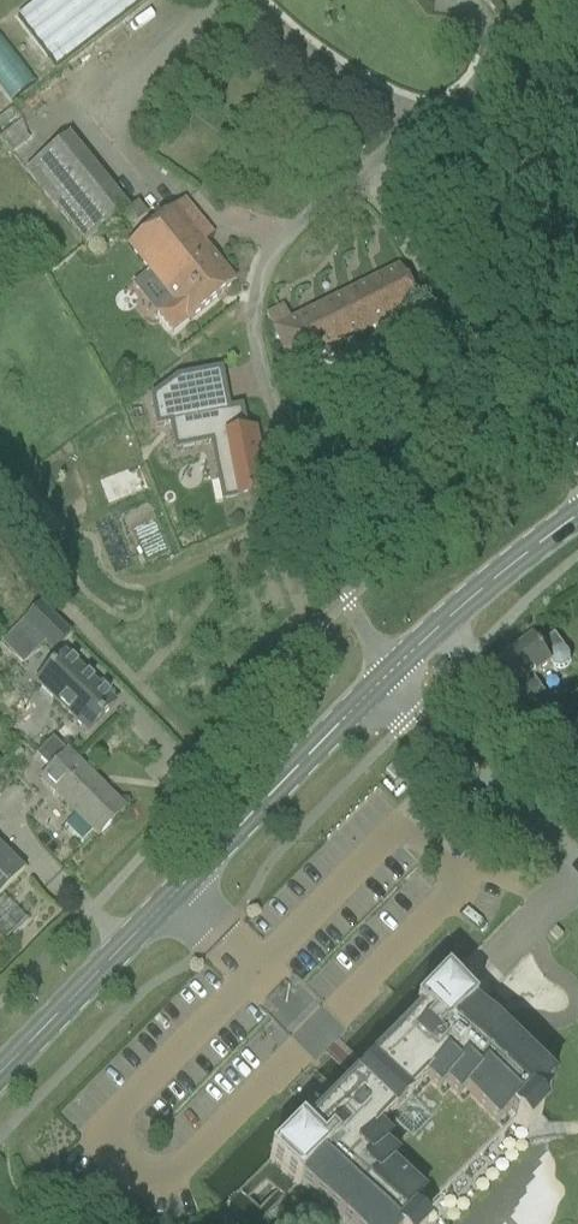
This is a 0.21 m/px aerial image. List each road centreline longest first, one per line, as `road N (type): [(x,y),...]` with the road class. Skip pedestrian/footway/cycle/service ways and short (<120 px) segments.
road 1 (secondary): [(0,1074),(388,674),(577,517)]
road 2 (track): [(238,0),(315,63),(421,122)]

